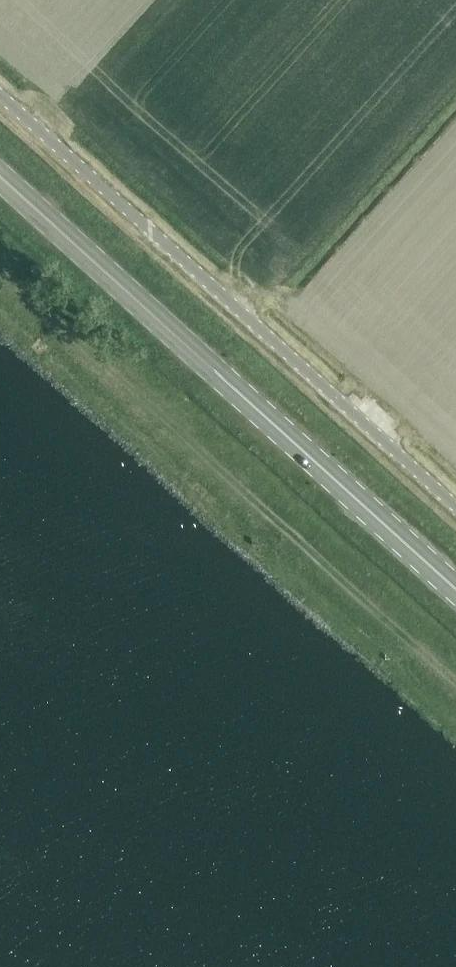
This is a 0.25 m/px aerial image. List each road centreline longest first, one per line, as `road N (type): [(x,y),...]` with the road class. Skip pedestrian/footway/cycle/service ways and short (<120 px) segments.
road 1 (primary): [(455,588),(0,175)]
road 2 (unclassified): [(455,506),(0,94)]
road 3 (track): [(0,278),(455,687)]

